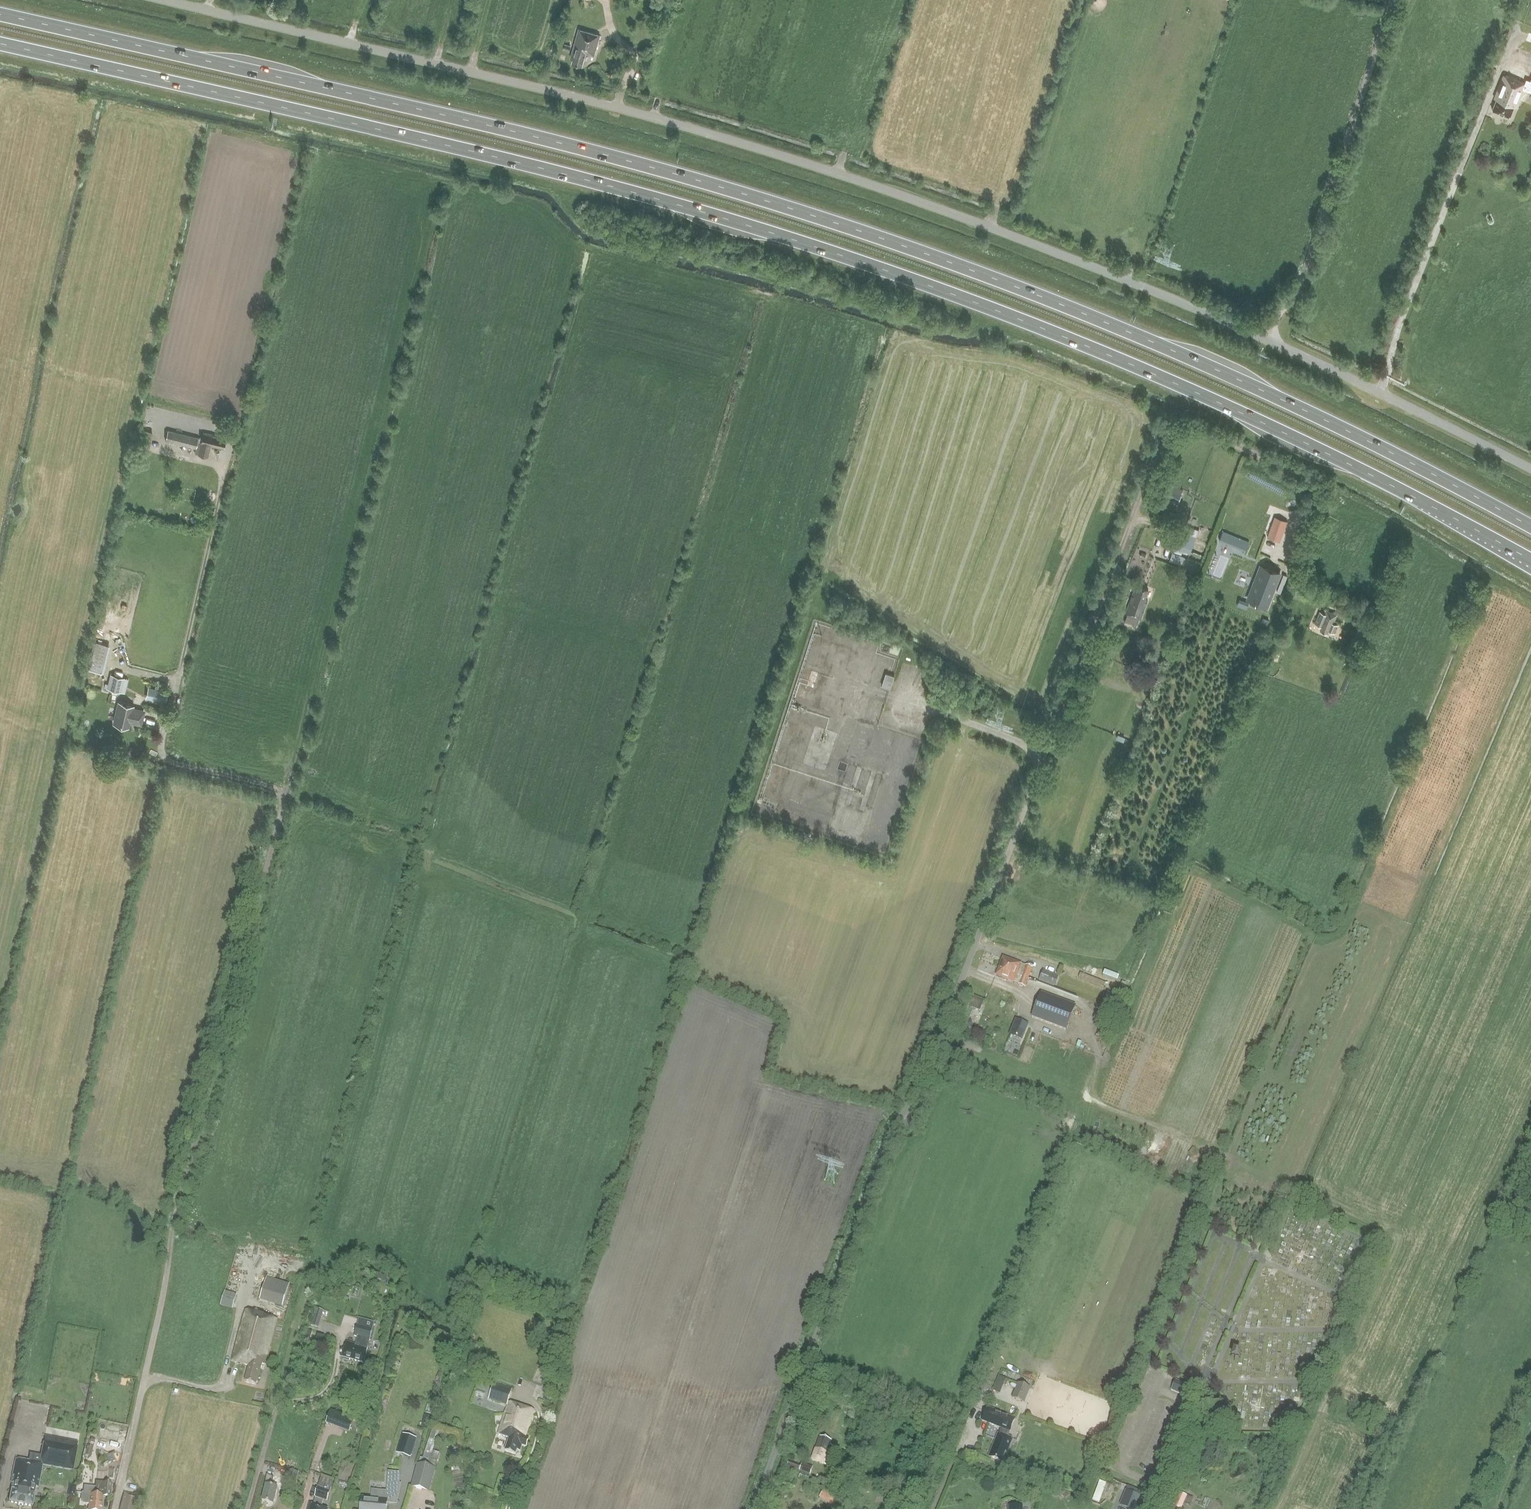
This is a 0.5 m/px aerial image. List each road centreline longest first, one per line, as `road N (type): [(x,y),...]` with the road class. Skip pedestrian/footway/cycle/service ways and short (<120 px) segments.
road 1 (trunk): [(0,44),(589,180),(845,257),(1148,371),(1530,560)]
road 2 (trunk): [(1530,527),(1163,346),(877,237),(492,125),(0,14)]
road 3 (unclassified): [(1530,471),(1266,340),(1058,252),(844,177),(618,107),(163,0)]
road 4 (unclassified): [(753,1508),(888,1140),(911,1115),(1172,429),(1218,442)]
road 5 (track): [(113,1508),(173,1213),(274,827),(275,803),(165,764),(230,440)]
road 6 (track): [(1266,340),(1304,276),(1393,0)]
road 7 (track): [(329,1387),(277,1409),(249,1508)]

